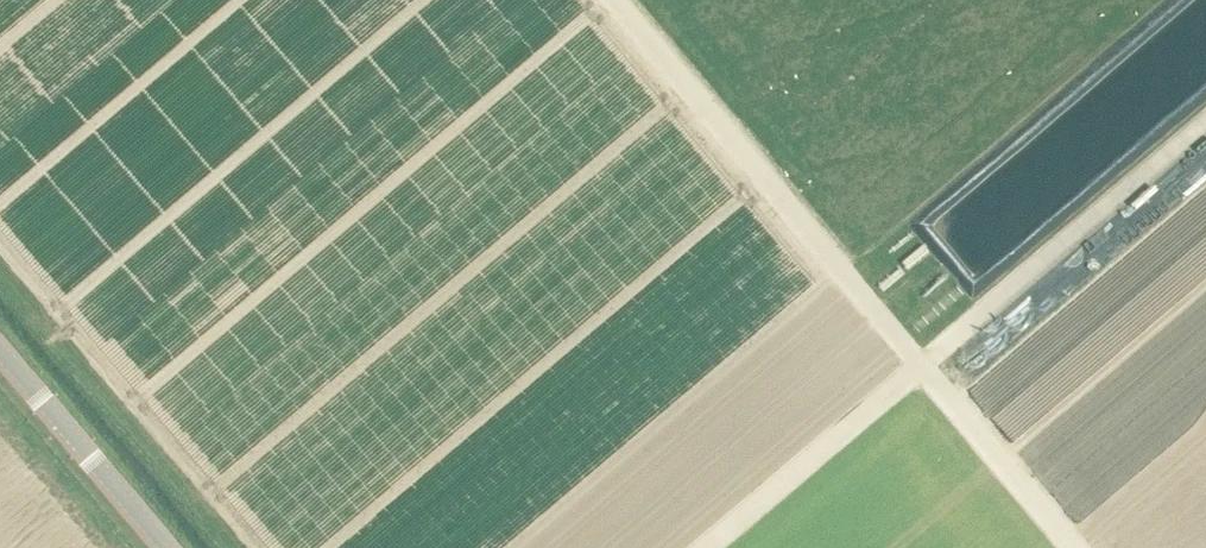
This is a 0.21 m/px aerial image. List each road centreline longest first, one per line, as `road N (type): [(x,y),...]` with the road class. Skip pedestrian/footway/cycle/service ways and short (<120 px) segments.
road 1 (track): [(610,0),(1070,547)]
road 2 (track): [(703,547),(1205,122)]
road 3 (residential): [(167,547),(0,351)]

